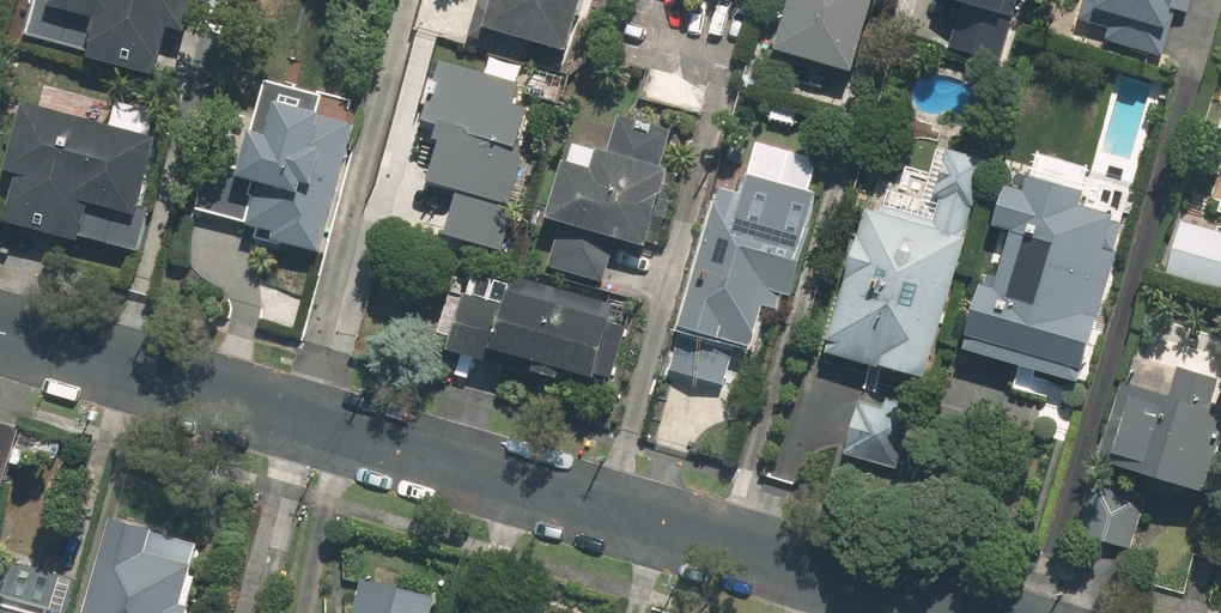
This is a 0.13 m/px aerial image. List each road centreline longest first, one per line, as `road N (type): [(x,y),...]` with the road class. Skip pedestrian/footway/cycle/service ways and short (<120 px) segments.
road 1 (residential): [(960,612),(0,332)]

